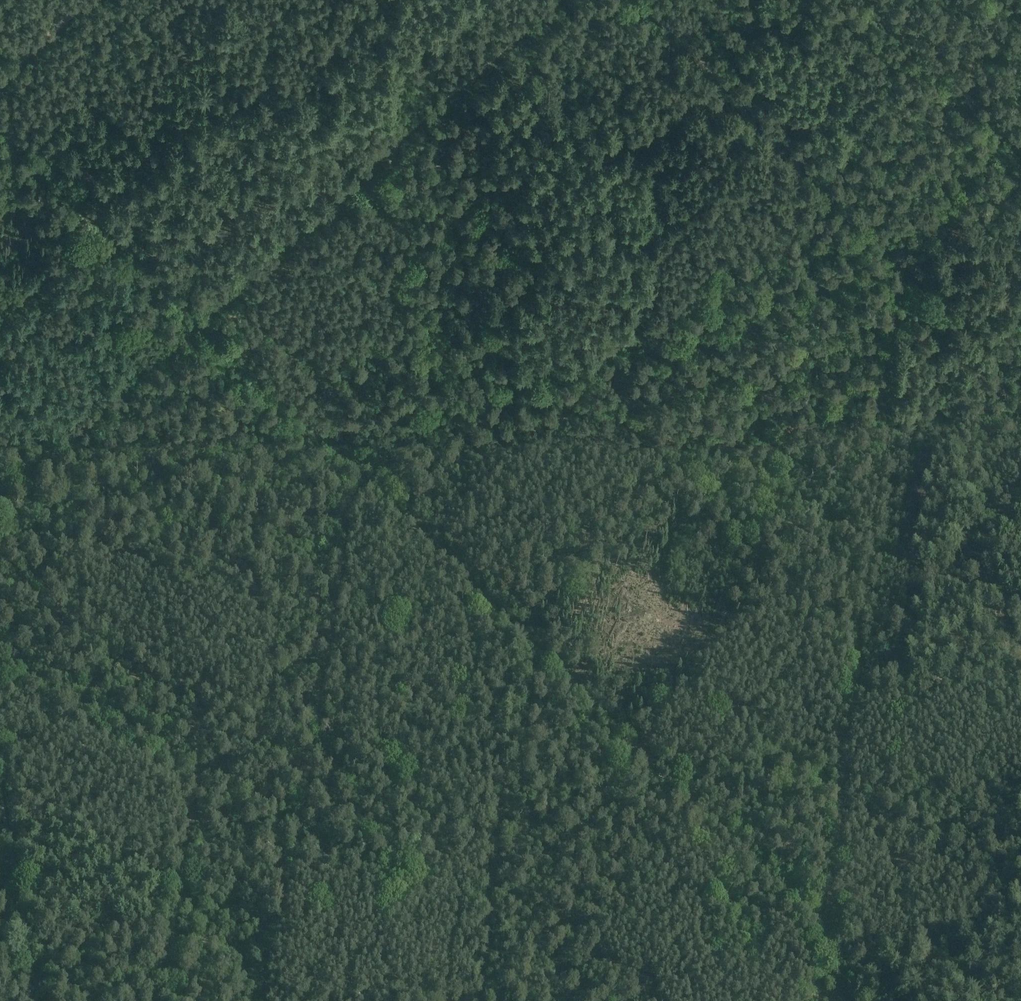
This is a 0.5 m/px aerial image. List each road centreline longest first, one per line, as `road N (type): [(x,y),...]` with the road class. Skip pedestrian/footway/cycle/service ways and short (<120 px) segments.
road 1 (track): [(0,799),(36,1000)]

